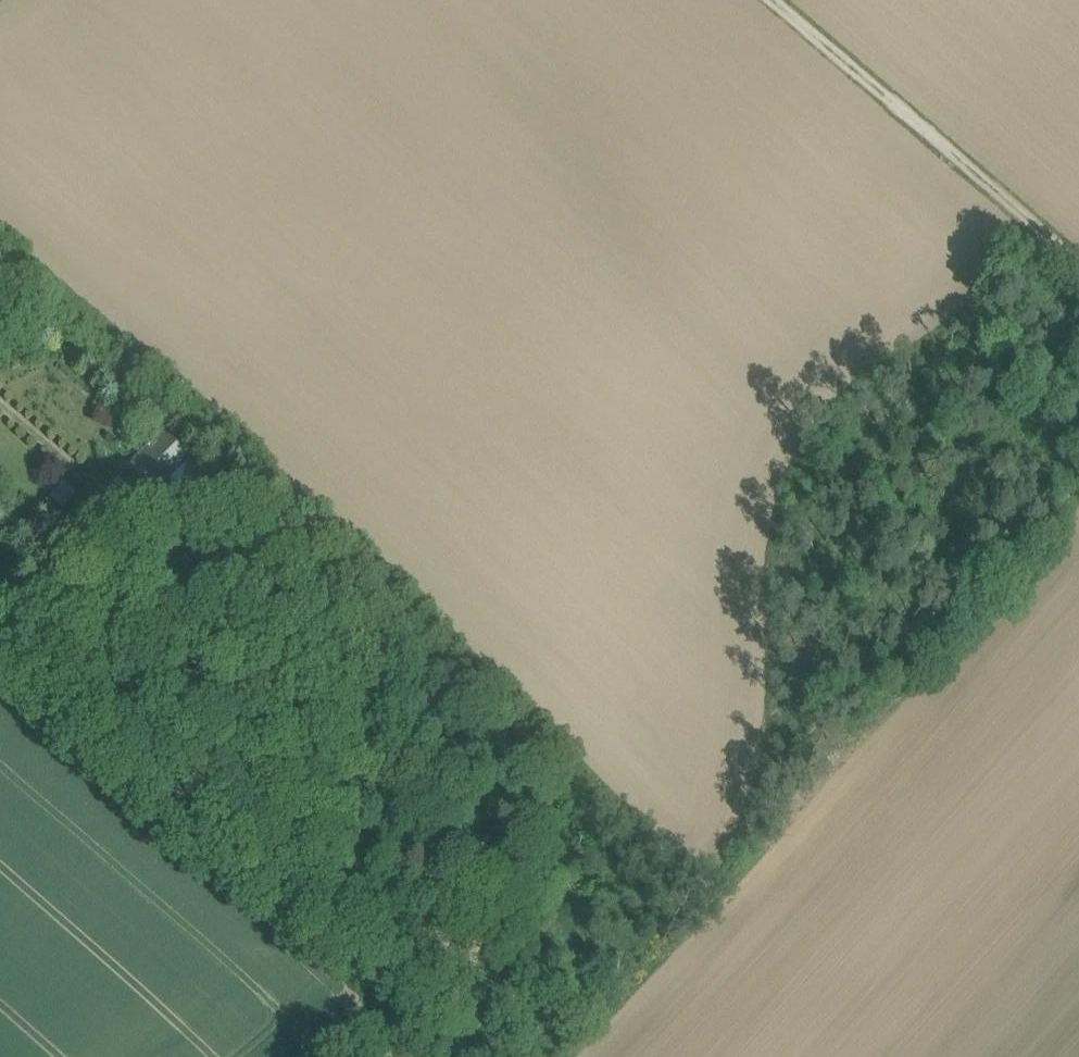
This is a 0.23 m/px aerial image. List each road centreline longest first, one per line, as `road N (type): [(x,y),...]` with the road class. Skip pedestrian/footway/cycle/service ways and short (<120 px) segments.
road 1 (track): [(1078,264),(772,0)]

